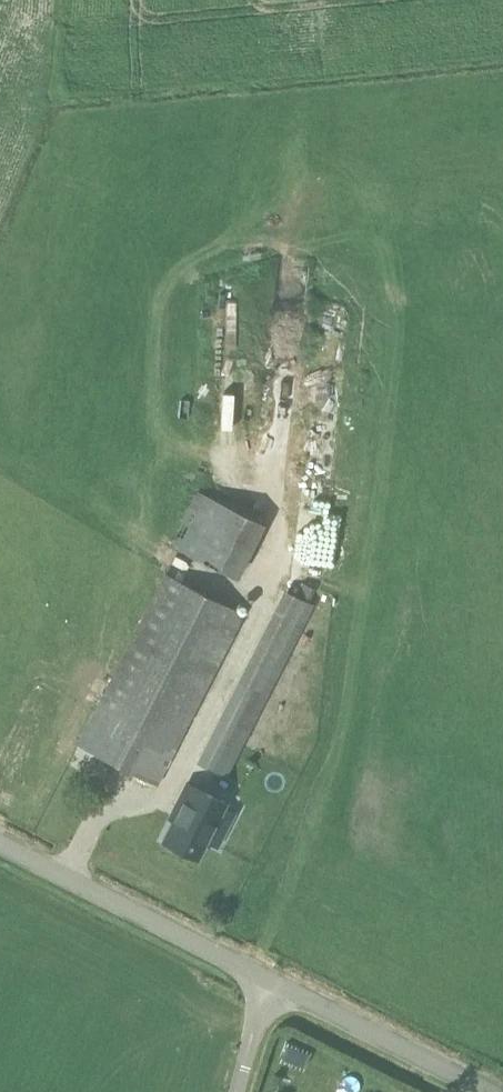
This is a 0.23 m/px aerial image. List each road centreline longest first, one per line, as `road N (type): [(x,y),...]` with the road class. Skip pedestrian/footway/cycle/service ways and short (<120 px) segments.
road 1 (unclassified): [(271,985),(0,847)]
road 2 (unclassified): [(484,1091),(271,985)]

